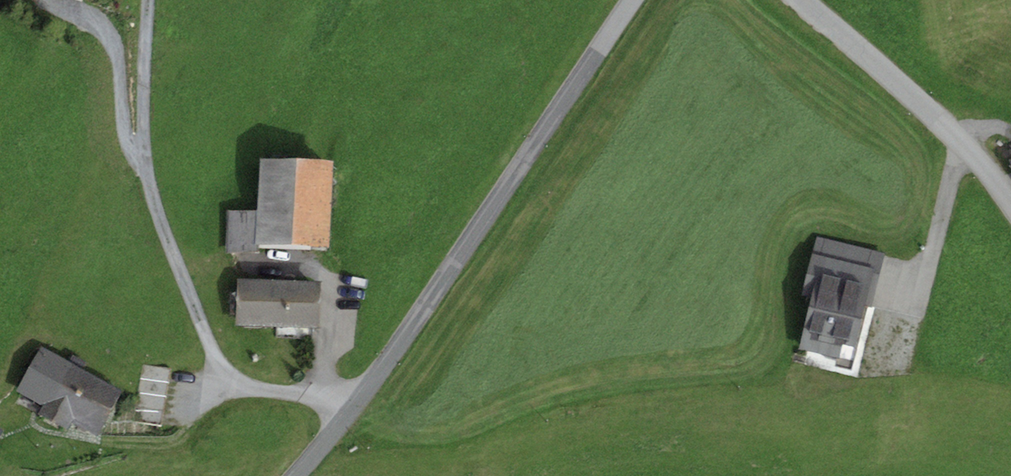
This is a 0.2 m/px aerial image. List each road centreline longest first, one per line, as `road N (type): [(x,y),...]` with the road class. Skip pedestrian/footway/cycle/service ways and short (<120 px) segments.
road 1 (residential): [(641,0),(362,406),(291,475)]
road 2 (tertiary): [(1010,207),(960,143),(806,0)]

